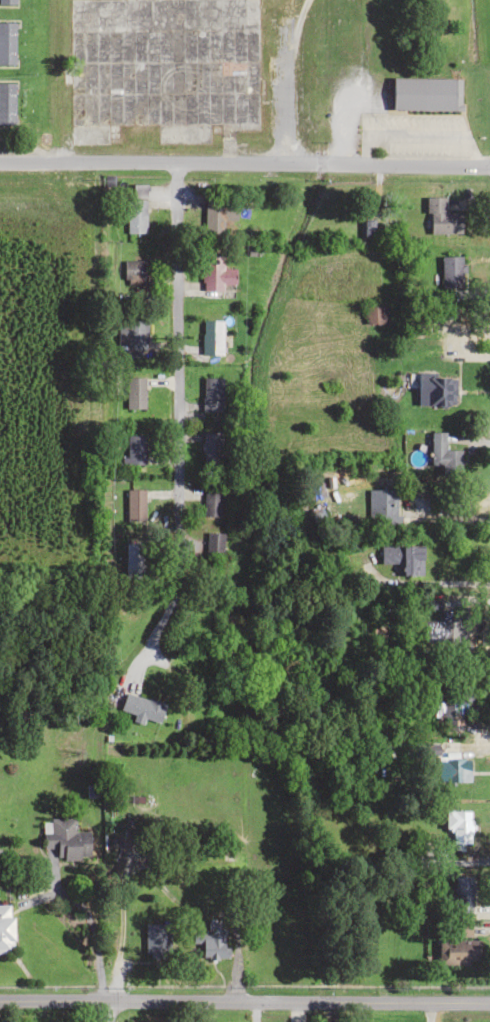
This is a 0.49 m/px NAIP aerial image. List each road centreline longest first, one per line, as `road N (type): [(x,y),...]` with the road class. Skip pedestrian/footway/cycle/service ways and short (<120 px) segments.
road 1 (residential): [(489,167),(0,157)]
road 2 (secondary): [(489,1004),(0,1002)]
road 3 (residential): [(177,572),(173,158)]

